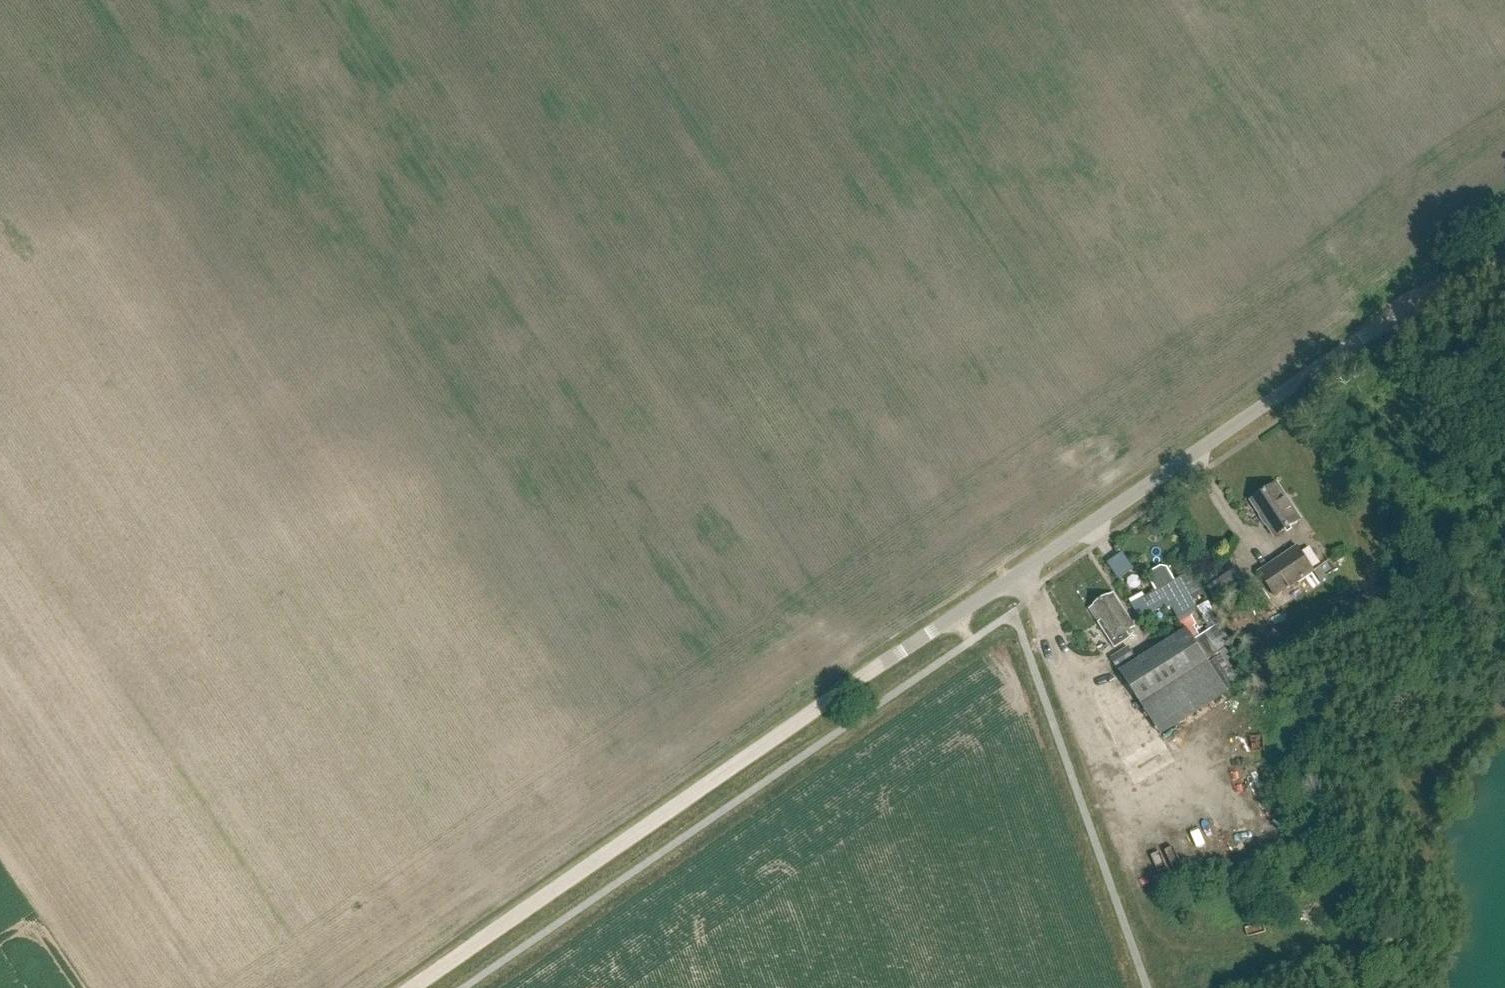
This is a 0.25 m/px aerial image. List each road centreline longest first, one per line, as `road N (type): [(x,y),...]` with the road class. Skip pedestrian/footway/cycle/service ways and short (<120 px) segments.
road 1 (track): [(412,987),(1504,245)]
road 2 (track): [(1223,945),(1149,937),(1020,574)]

